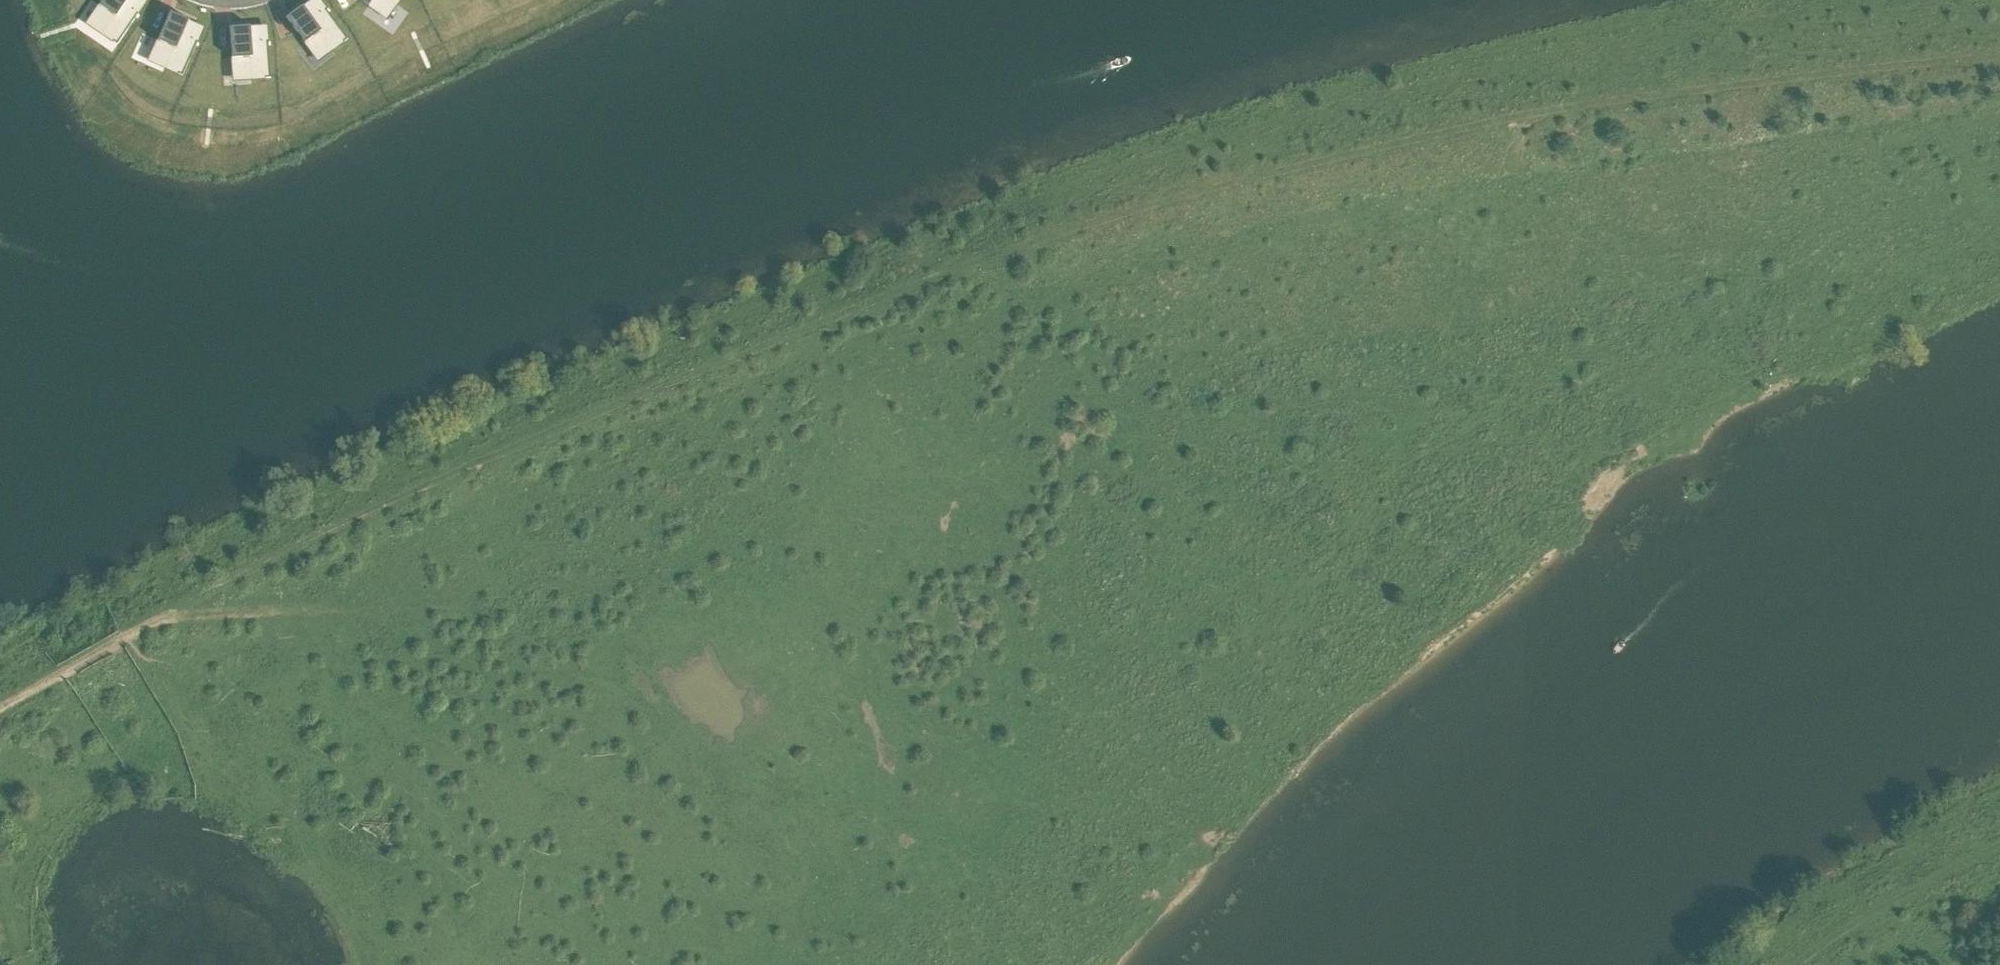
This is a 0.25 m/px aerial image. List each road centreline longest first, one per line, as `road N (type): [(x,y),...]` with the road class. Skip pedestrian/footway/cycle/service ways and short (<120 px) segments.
road 1 (track): [(0,709),(160,620),(260,613)]

